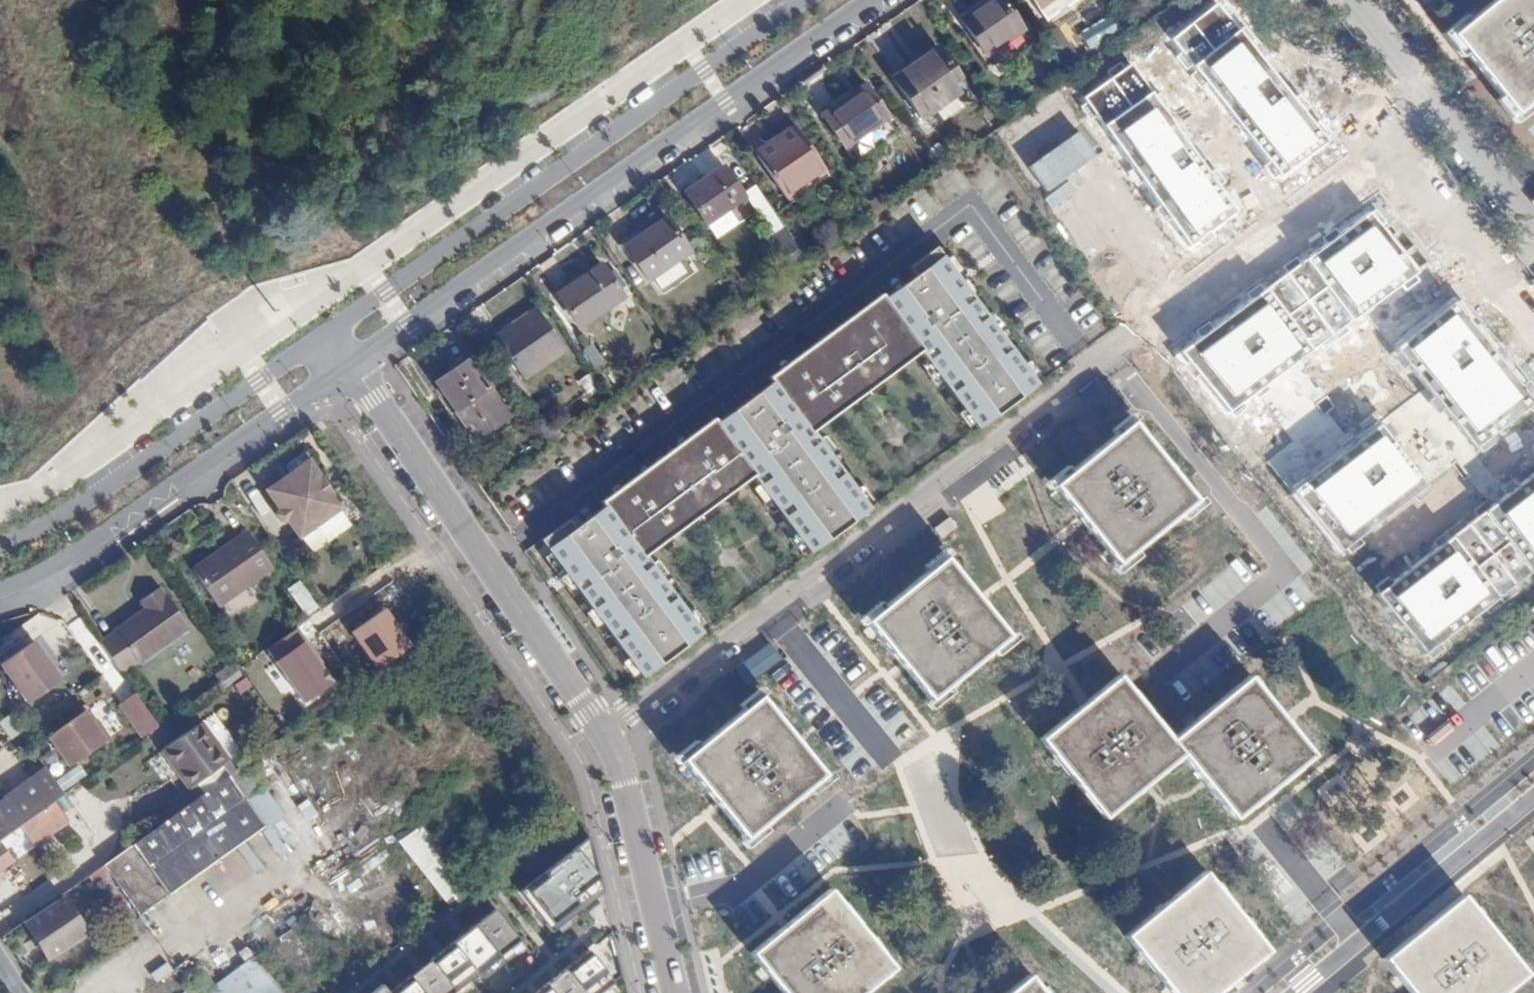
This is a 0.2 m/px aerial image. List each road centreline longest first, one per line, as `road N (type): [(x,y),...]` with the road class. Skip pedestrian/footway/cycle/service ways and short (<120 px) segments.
road 1 (residential): [(804,0),(70,510),(0,545)]
road 2 (residential): [(604,730),(1369,147)]
road 3 (residential): [(352,362),(867,0)]
road 4 (residential): [(604,730),(352,362)]
road 5 (residential): [(0,591),(104,535),(352,362)]
road 6 (residential): [(1533,798),(1297,992)]
road 7 (residential): [(1533,227),(1348,0)]
road 8 (residential): [(675,992),(604,730)]
road 9 (residential): [(1369,147),(1533,342)]
road 10 (residential): [(1258,0),(1369,147)]

